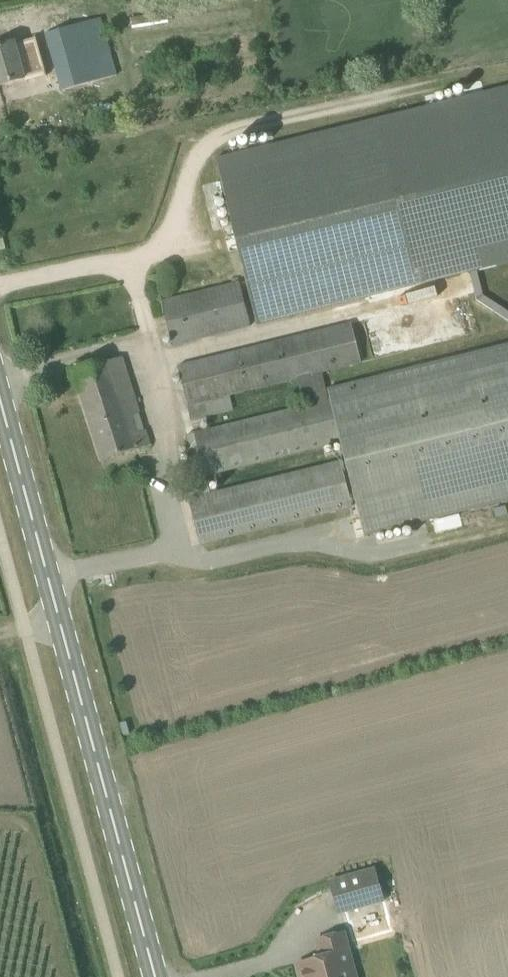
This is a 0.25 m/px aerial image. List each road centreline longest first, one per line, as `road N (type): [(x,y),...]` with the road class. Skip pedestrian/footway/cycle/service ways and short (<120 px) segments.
road 1 (primary): [(158,976),(0,400)]

